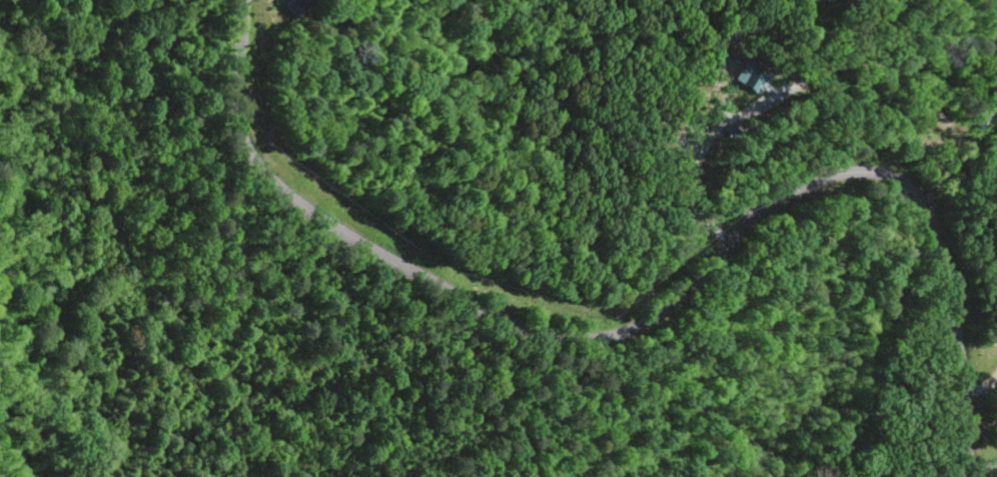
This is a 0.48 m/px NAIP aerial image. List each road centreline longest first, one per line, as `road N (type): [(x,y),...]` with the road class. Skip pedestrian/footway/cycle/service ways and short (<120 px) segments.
road 1 (tertiary): [(964,476),(962,365),(948,274),(902,188),(860,175),(807,186),(742,228),(685,291),(639,325),(595,340),(536,336),(337,232),(244,156),(232,104),(246,0)]
road 2 (residential): [(478,312),(499,181),(552,60),(608,0)]

